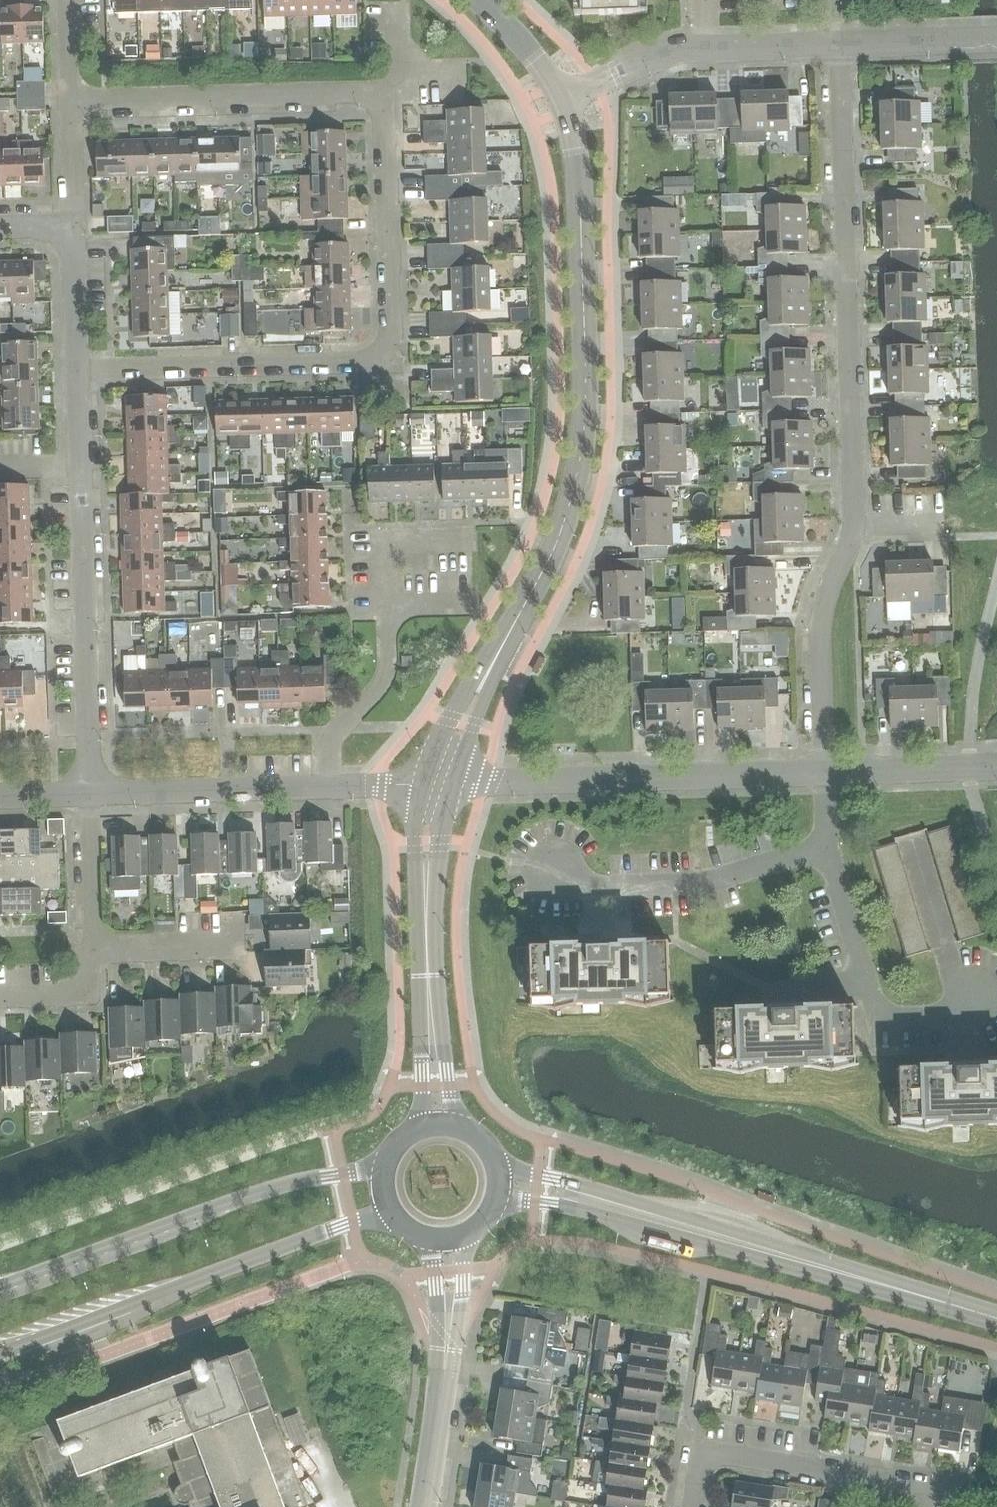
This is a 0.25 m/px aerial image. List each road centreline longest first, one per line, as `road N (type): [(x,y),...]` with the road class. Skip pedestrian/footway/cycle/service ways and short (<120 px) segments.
road 1 (residential): [(824,771),(822,613),(854,510),(839,44)]
road 2 (residential): [(77,371),(392,361),(383,91)]
road 3 (tertiary): [(506,636),(548,562),(582,442),(580,196),(561,101)]
road 4 (secondary): [(987,1314),(495,1164)]
road 5 (secondary): [(495,1201),(584,1212),(987,1314)]
road 6 (residential): [(90,793),(77,371)]
road 7 (secondary): [(0,1350),(343,1225),(392,1215)]
road 8 (secondary): [(384,1168),(268,1189),(0,1292)]
road 9 (residential): [(453,783),(824,771)]
road 10 (tertiary): [(456,1127),(435,913),(453,783)]
road 11 (tertiary): [(424,784),(414,830),(421,1127)]
road 12 (residential): [(692,1506),(701,1450),(935,1487),(932,1506)]
road 13 (residential): [(71,99),(383,91)]
road 14 (residential): [(0,996),(89,994),(95,948),(90,793)]
road 15 (residential): [(90,793),(332,787)]
road 16 (residential): [(332,787),(333,738),(387,672),(386,606)]
road 17 (residential): [(824,771),(996,766)]
road 18 (tertiary): [(506,636),(447,722),(424,784)]
road 19 (residential): [(708,48),(669,52),(561,101)]
road 20 (residential): [(996,39),(839,44)]
road 21 (residential): [(424,1506),(447,1351)]
road 22 (tertiary): [(453,783),(506,636)]
road 23 (residential): [(77,371),(72,225)]
road 24 (tertiary): [(561,101),(480,0)]
road 25 (residential): [(830,44),(708,48)]
road 26 (residential): [(447,1351),(458,1331),(466,1234)]

